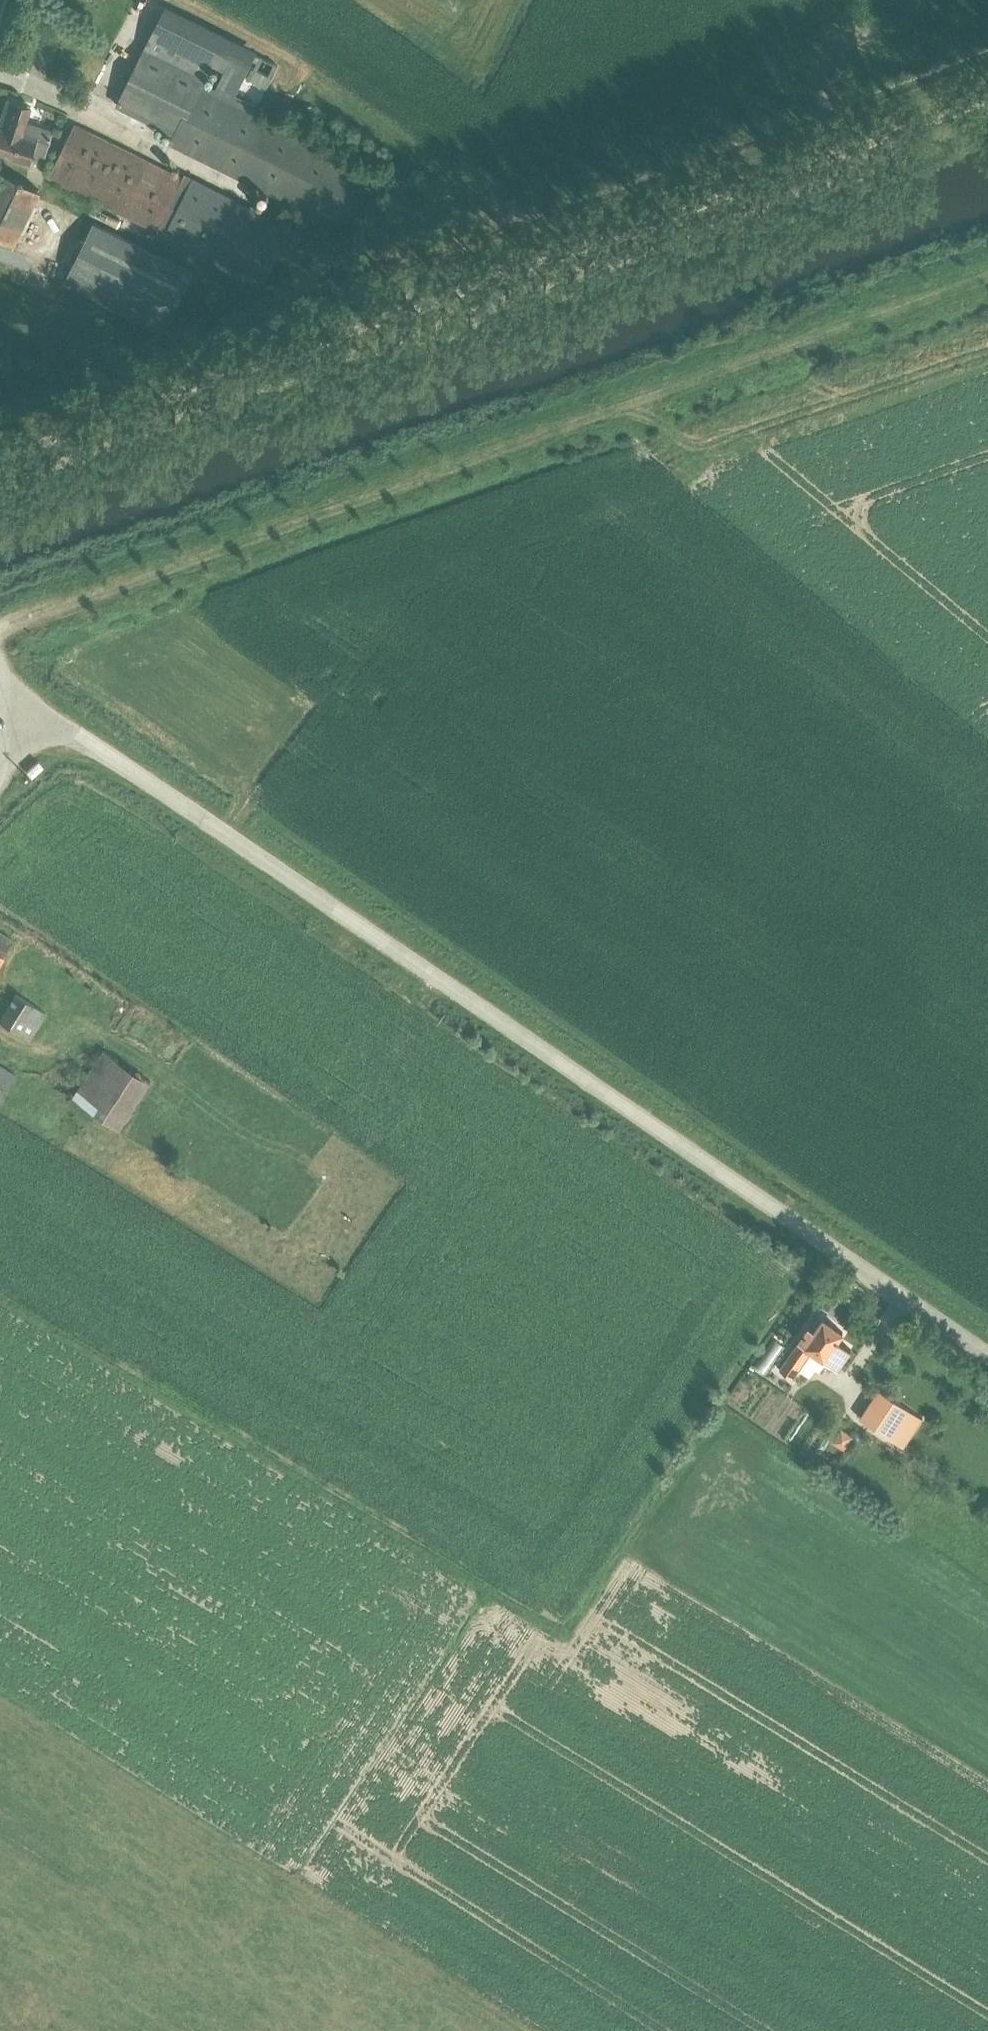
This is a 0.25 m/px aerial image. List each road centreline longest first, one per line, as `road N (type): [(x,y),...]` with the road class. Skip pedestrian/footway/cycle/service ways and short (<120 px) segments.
road 1 (unclassified): [(16,723),(77,738),(147,781),(987,1355)]
road 2 (track): [(0,632),(987,268)]
road 3 (track): [(0,462),(987,102)]

